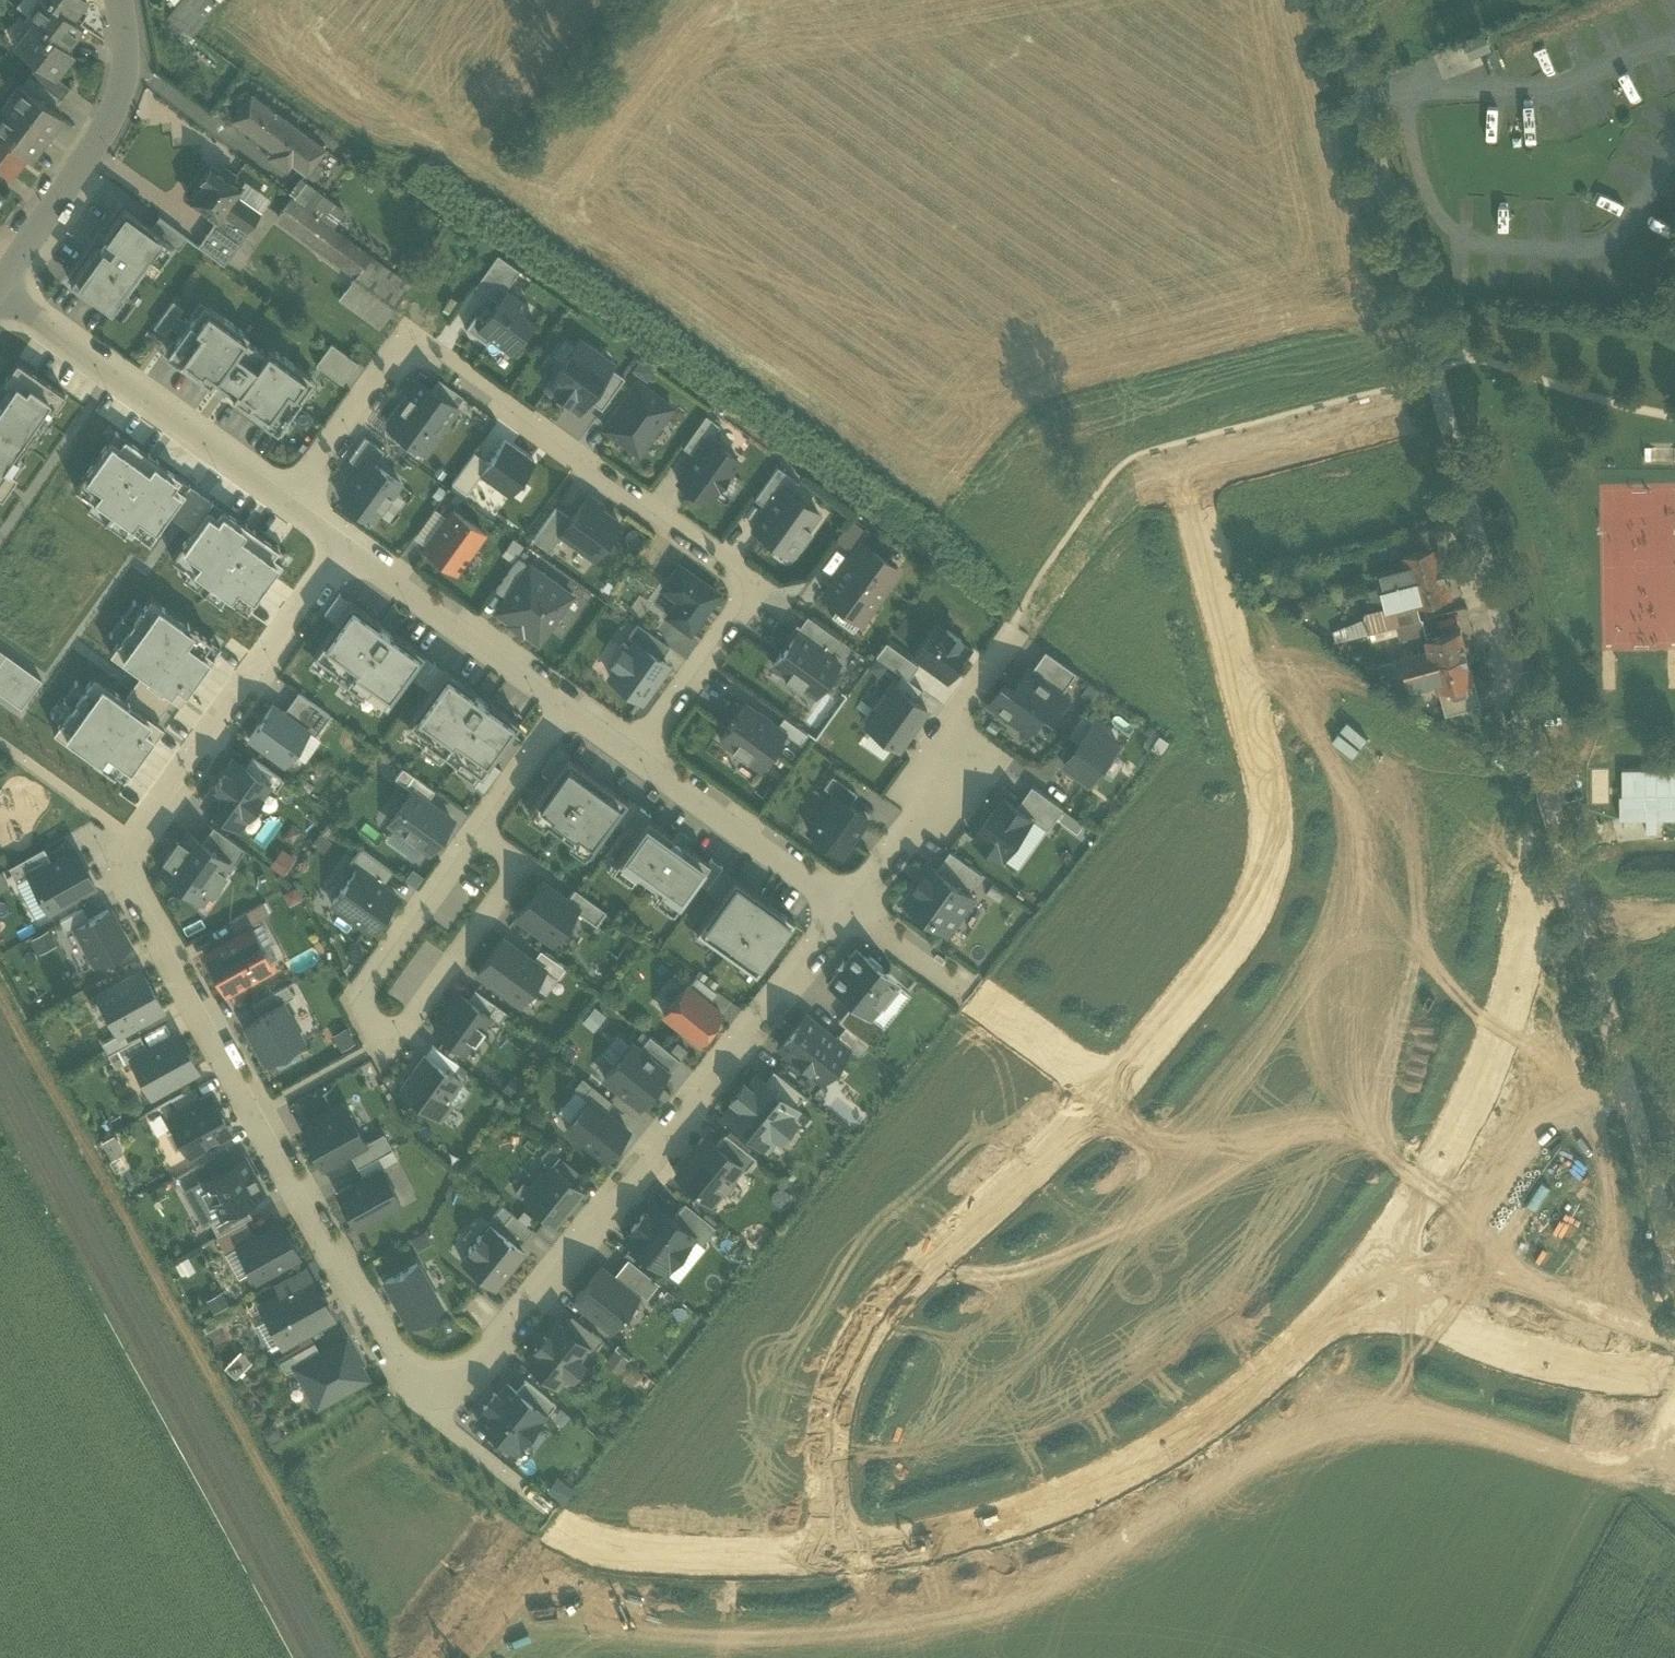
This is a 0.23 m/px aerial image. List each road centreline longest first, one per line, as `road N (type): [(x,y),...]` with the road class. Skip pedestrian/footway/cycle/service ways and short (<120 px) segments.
road 1 (residential): [(425,1378),(387,1346),(129,870),(134,840),(343,547)]
road 2 (residential): [(634,756),(739,612),(742,580),(727,565),(420,350),(381,370),(284,503)]
road 3 (residential): [(1106,1099),(1242,941),(1267,889),(1277,843),(1185,468)]
road 4 (residential): [(843,908),(491,1352),(469,1371),(425,1378)]
road 5 (residential): [(835,1558),(971,1538),(1124,1478),(1276,1374),(1364,1286)]
road 6 (residential): [(835,1558),(831,1416),(866,1329),(909,1277),(1106,1099)]
road 7 (residential): [(1364,1286),(1469,1121),(1508,1032),(1529,963),(1549,813)]
road 8 (residential): [(1549,813),(1674,1283)]
road 9 (residential): [(1440,401),(1549,813)]
road 10 (residential): [(1334,0),(1440,401)]
road 11 (residential): [(0,293),(284,503)]
road 12 (residential): [(476,832),(520,865),(395,1040),(371,1021),(357,995)]
road 13 (residential): [(1674,1380),(1575,1378),(1524,1364),(1364,1286)]
road 14 (residential): [(121,0),(129,62),(116,117),(0,285)]
road 15 (residential): [(1364,1286),(1106,1099)]
road 16 (residential): [(843,908),(949,769),(959,711),(1007,643)]
road 17 (residential): [(547,1509),(563,1525),(656,1560),(835,1558)]
road 18 (residential): [(343,547),(567,708)]
road 19 (residential): [(1185,468),(1440,401)]
road 20 (residential): [(1007,643),(1121,490),(1185,468)]
road 21 (residential): [(634,756),(843,908)]
road 22 (residential): [(357,995),(476,832)]
road 23 (residential): [(1106,1099),(958,991)]
road 24 (residential): [(547,1509),(447,1427),(425,1378)]
road 25 (residential): [(476,832),(567,708)]
road 26 (residential): [(843,908),(958,991)]

